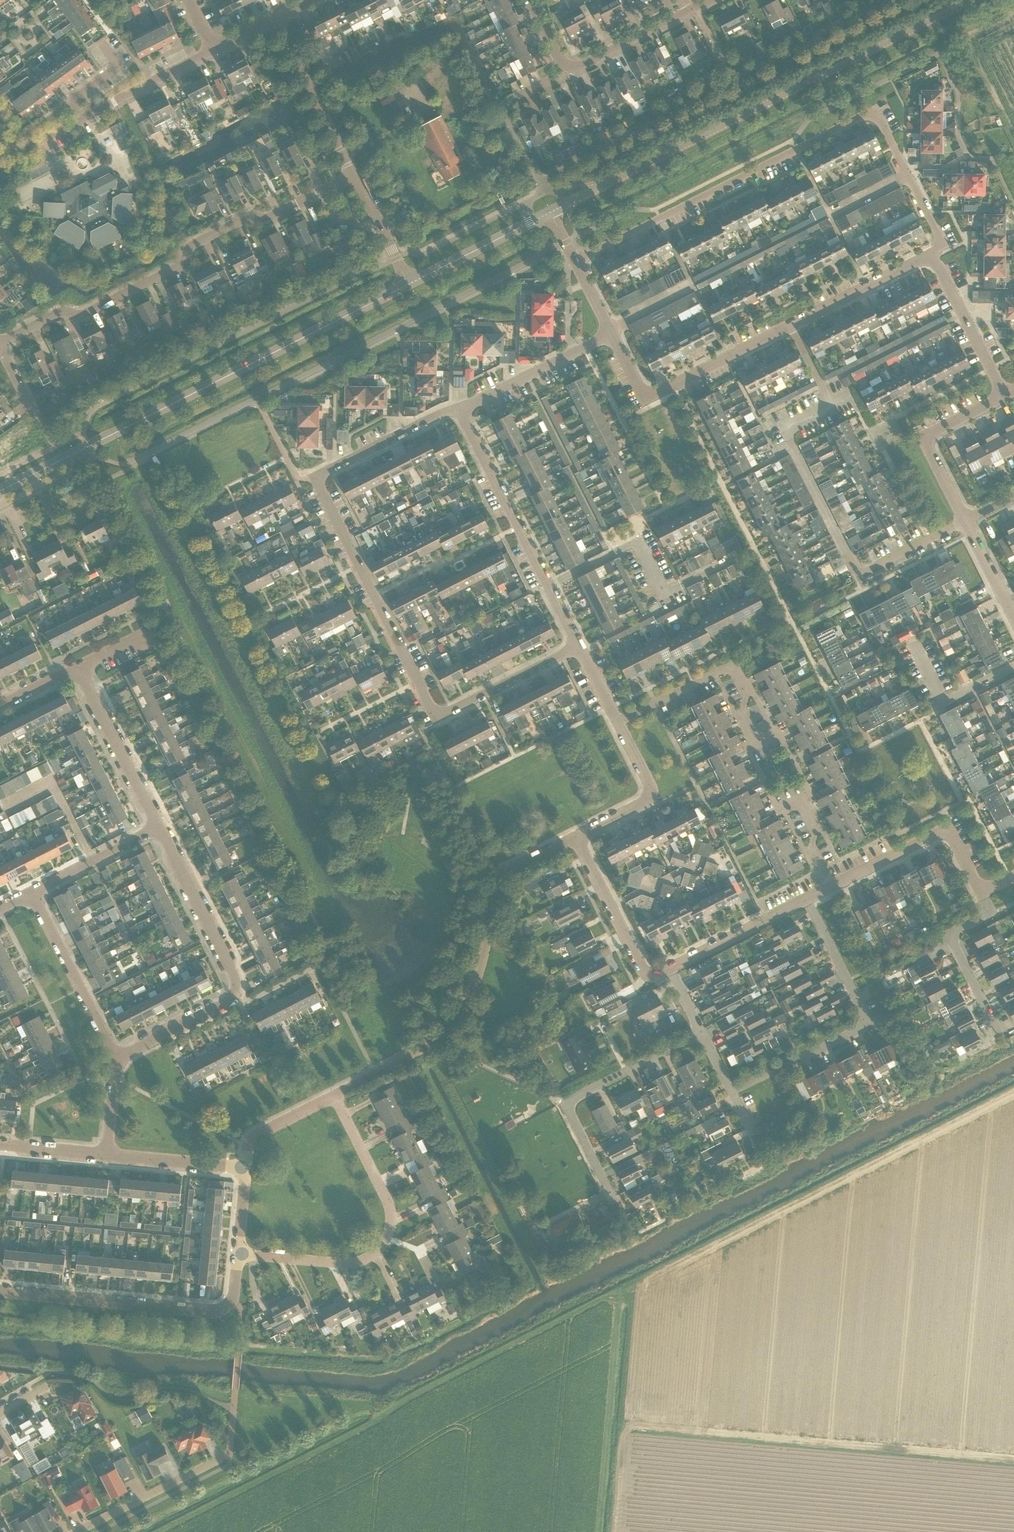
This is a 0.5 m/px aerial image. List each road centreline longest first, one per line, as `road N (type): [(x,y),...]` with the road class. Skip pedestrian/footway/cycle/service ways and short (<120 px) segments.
road 1 (residential): [(576,646),(437,714),(320,493),(328,470),(460,410)]
road 2 (residential): [(931,254),(946,245),(875,110),(577,261)]
road 3 (tertiary): [(552,211),(971,0)]
road 4 (tertiary): [(0,492),(410,283)]
road 5 (residential): [(240,1255),(364,1261),(382,1248),(392,1217),(335,1096),(252,1141),(246,1169)]
road 6 (residential): [(0,344),(60,311),(85,313),(181,264),(191,244),(247,217),(271,217),(355,177)]
road 7 (residential): [(670,969),(651,982),(576,836),(654,797),(618,722)]
road 8 (residential): [(117,1058),(223,1004),(237,986),(159,826)]
road 9 (residential): [(676,385),(931,254)]
road 10 (residential): [(240,1255),(234,1299),(217,1311),(0,1292)]
road 11 (residential): [(576,646),(460,410)]
road 12 (residential): [(612,1198),(572,1102),(701,1032)]
road 13 (residential): [(794,1061),(863,1021),(806,900)]
road 14 (residential): [(981,892),(948,827),(832,887)]
road 15 (residential): [(117,1058),(31,895)]
road 16 (residential): [(355,177),(277,16)]
road 17 (residential): [(1004,396),(931,436),(930,454),(966,521)]
road 18 (residential): [(998,1030),(949,932),(990,911),(981,892)]
road 19 (residential): [(159,826),(80,669)]
road 20 (residential): [(460,410),(613,335)]
road 21 (residential): [(1004,396),(931,254)]
road 22 (tertiary): [(410,283),(552,211)]
road 23 (residential): [(79,1531),(219,1458)]
road 24 (residential): [(806,900),(670,969)]
road 25 (residential): [(213,49),(81,120)]
road 26 (residential): [(159,826),(31,895)]
road 27 (residential): [(246,1169),(108,1155)]
road 28 (residential): [(565,75),(686,14)]
road 29 (residential): [(618,722),(726,667)]
road 30 (residential): [(859,576),(966,521)]

